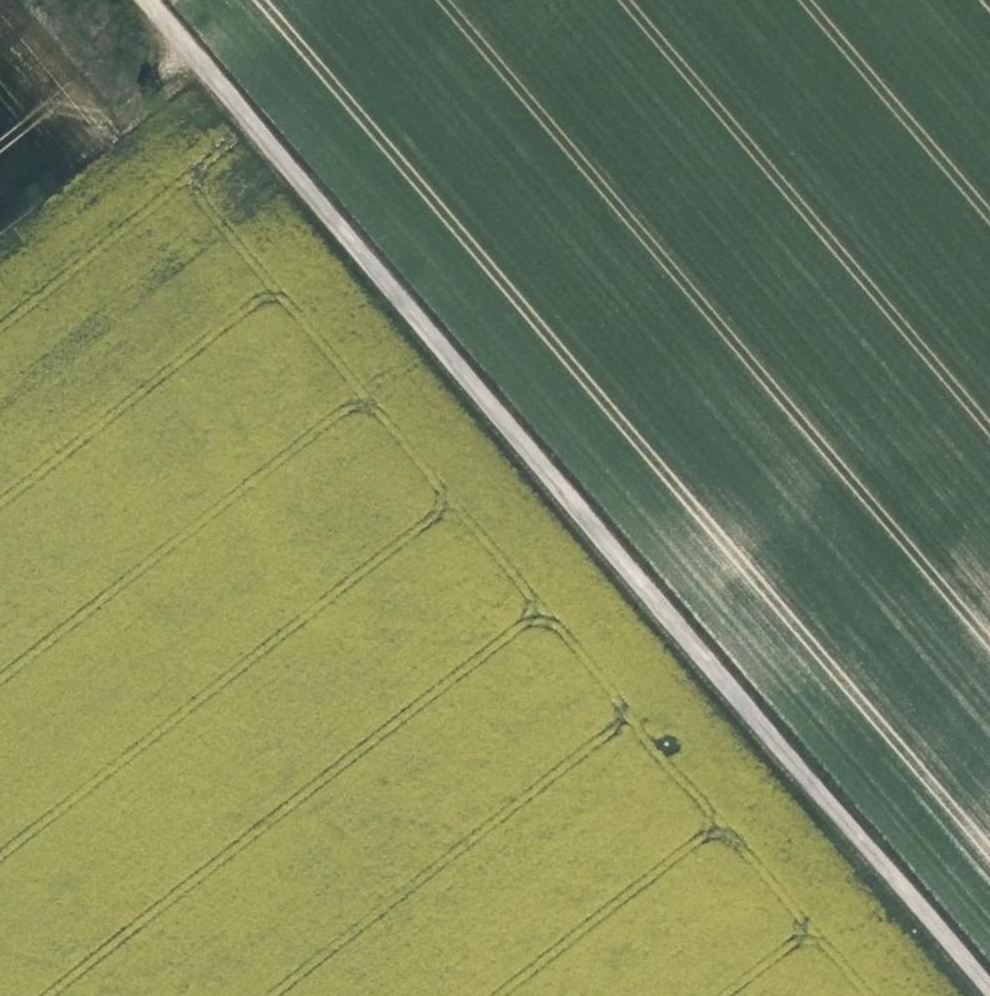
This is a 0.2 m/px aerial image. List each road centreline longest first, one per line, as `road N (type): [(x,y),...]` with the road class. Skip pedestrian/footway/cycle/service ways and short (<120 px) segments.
road 1 (track): [(153,0),(287,171),(989,989)]

